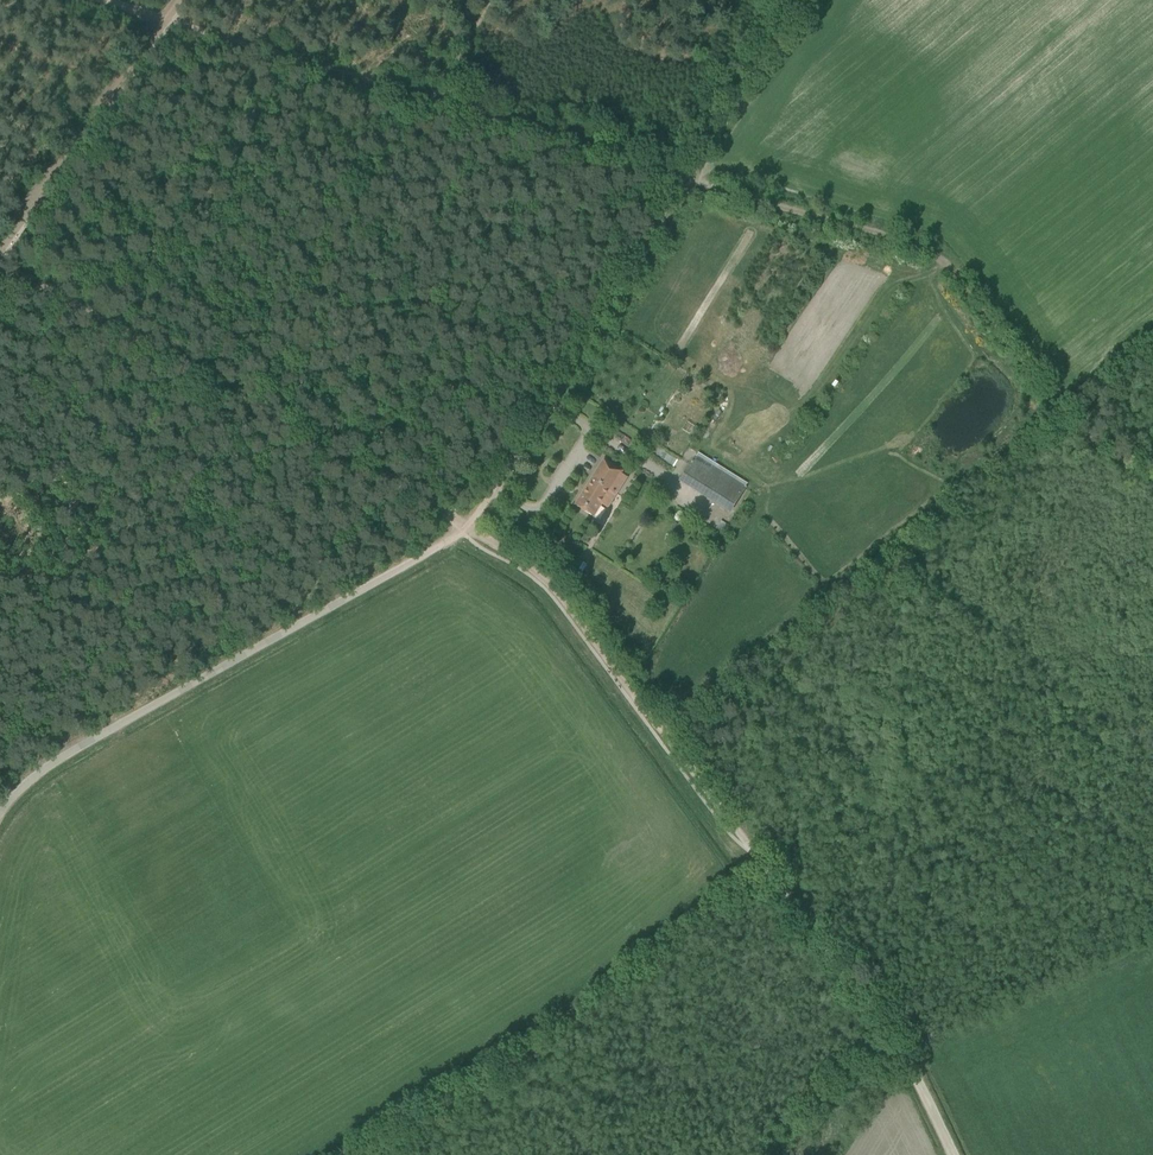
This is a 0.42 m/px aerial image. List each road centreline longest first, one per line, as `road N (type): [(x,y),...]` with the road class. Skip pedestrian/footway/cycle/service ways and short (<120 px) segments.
road 1 (unclassified): [(0,812),(52,764),(469,526),(550,402)]
road 2 (track): [(103,0),(691,182)]
road 3 (track): [(691,182),(921,247),(947,265),(1060,415),(1104,453),(1152,470)]
road 4 (track): [(0,260),(469,526)]
road 5 (track): [(493,0),(230,390)]
road 6 (track): [(742,841),(557,590),(469,526)]
road 7 (track): [(0,698),(8,682),(109,603),(189,471),(213,400),(230,390)]
road 8 (track): [(180,0),(0,251)]
road 9 (track): [(742,841),(909,1066)]
road 10 (track): [(691,182),(550,402)]
road 11 (track): [(804,0),(691,182)]

